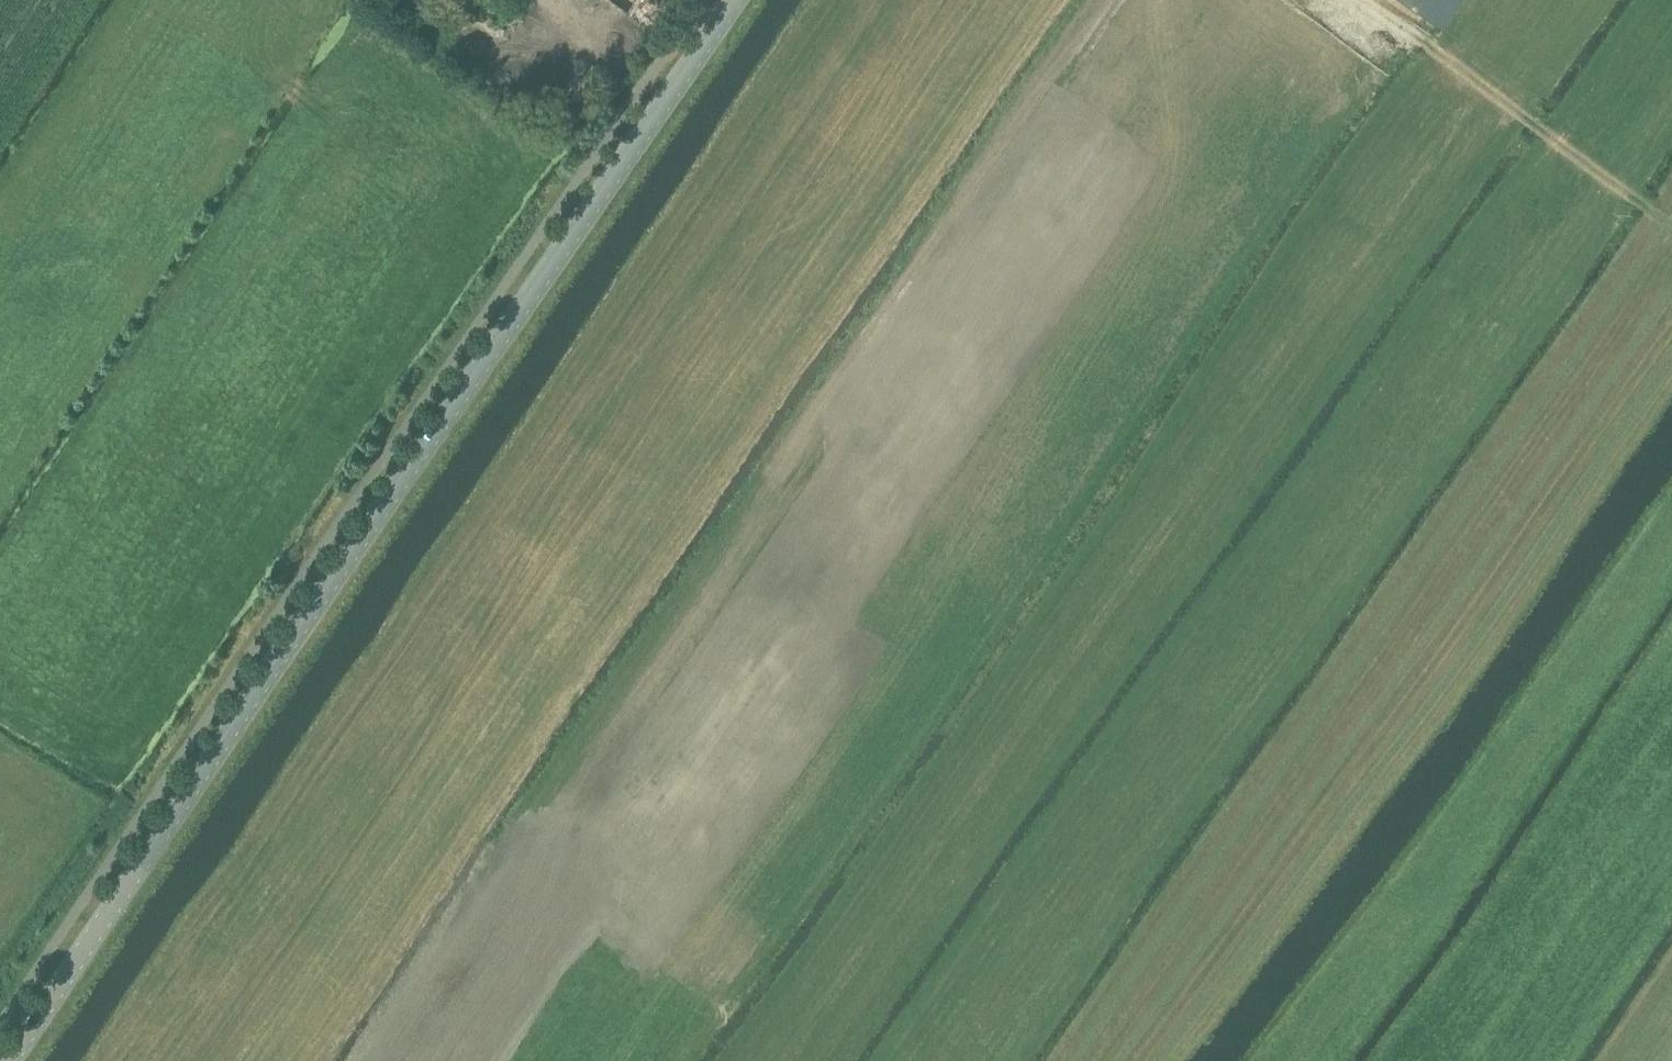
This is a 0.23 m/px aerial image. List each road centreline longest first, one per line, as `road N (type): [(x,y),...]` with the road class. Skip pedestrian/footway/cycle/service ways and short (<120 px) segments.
road 1 (tertiary): [(10,1060),(734,0)]

